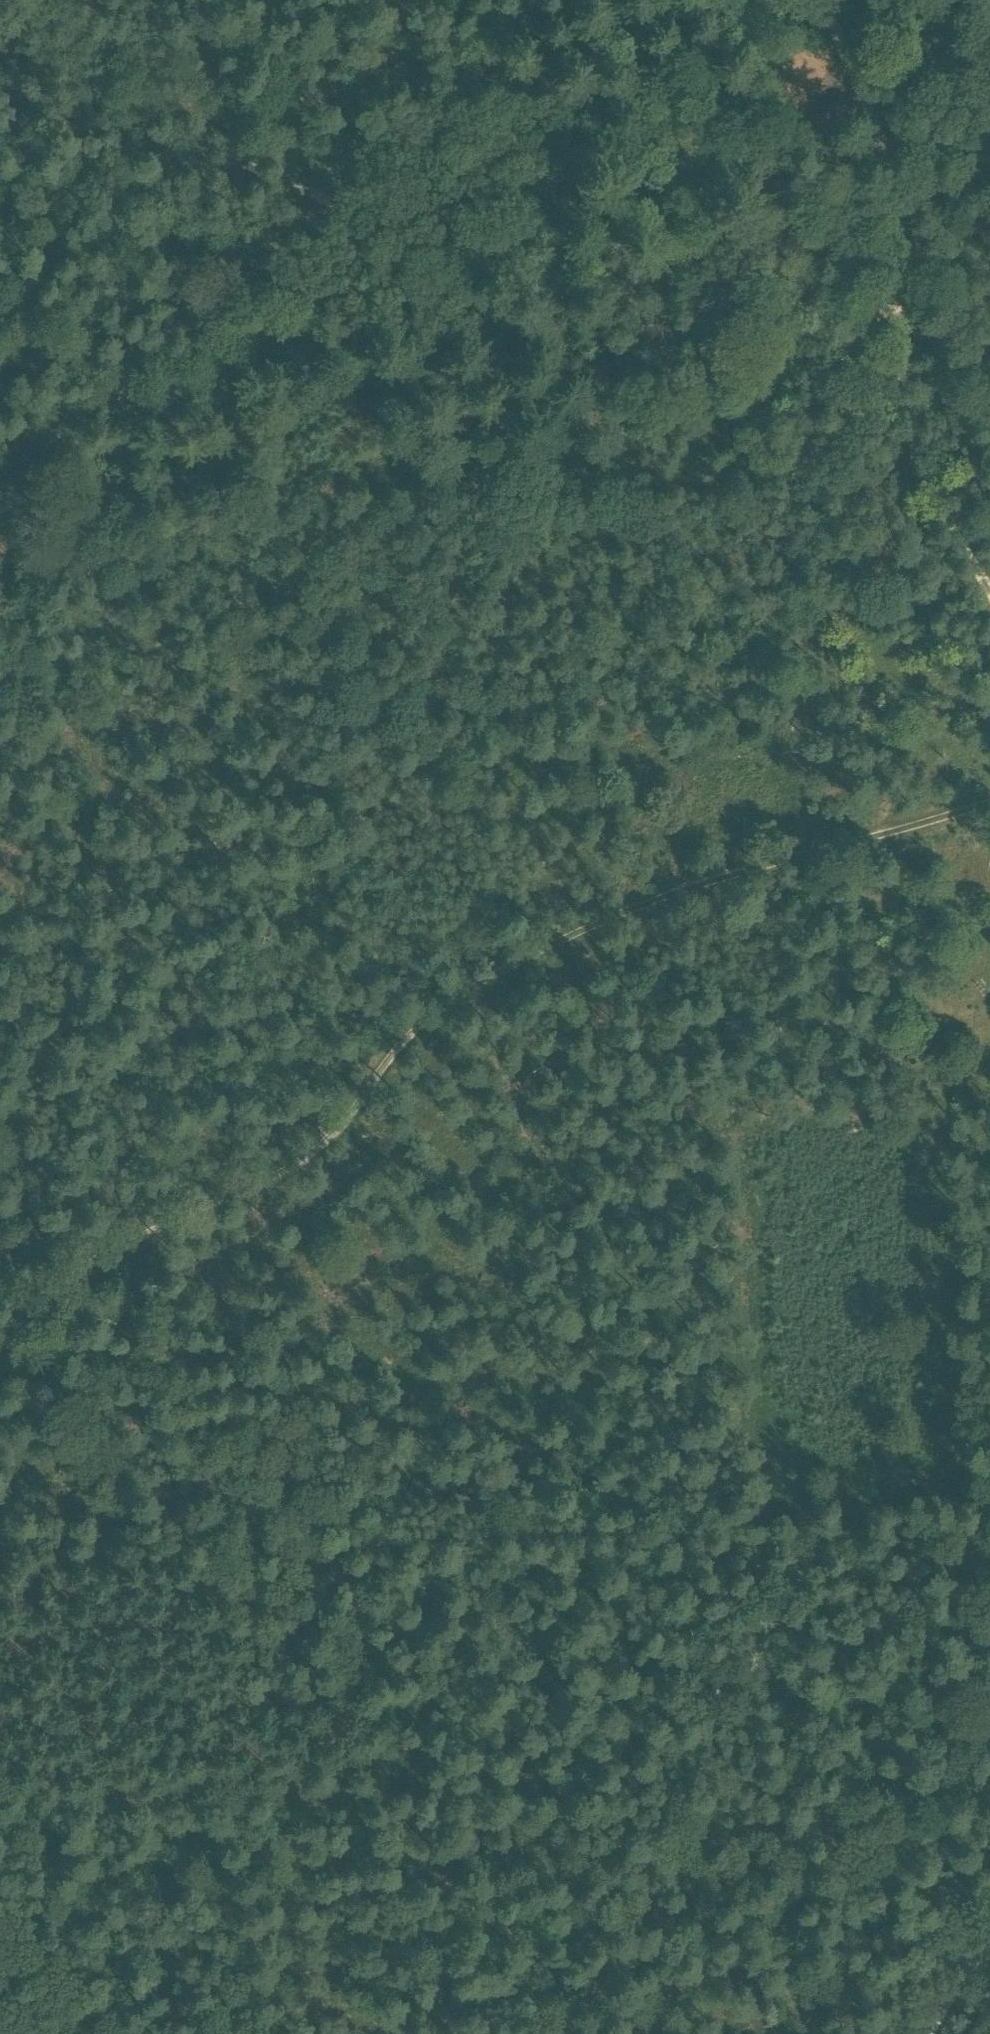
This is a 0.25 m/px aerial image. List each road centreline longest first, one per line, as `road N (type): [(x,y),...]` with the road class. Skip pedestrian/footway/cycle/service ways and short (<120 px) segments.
road 1 (track): [(989,799),(656,896),(514,963),(414,1030),(337,1131),(298,1166),(84,1267),(0,1337)]
road 2 (unclassified): [(0,474),(190,345),(272,252),(346,188),(435,128),(580,52),(647,0)]
road 3 (track): [(825,0),(869,89),(898,190),(905,333),(926,473),(989,589)]
road 4 (track): [(0,78),(346,188)]

